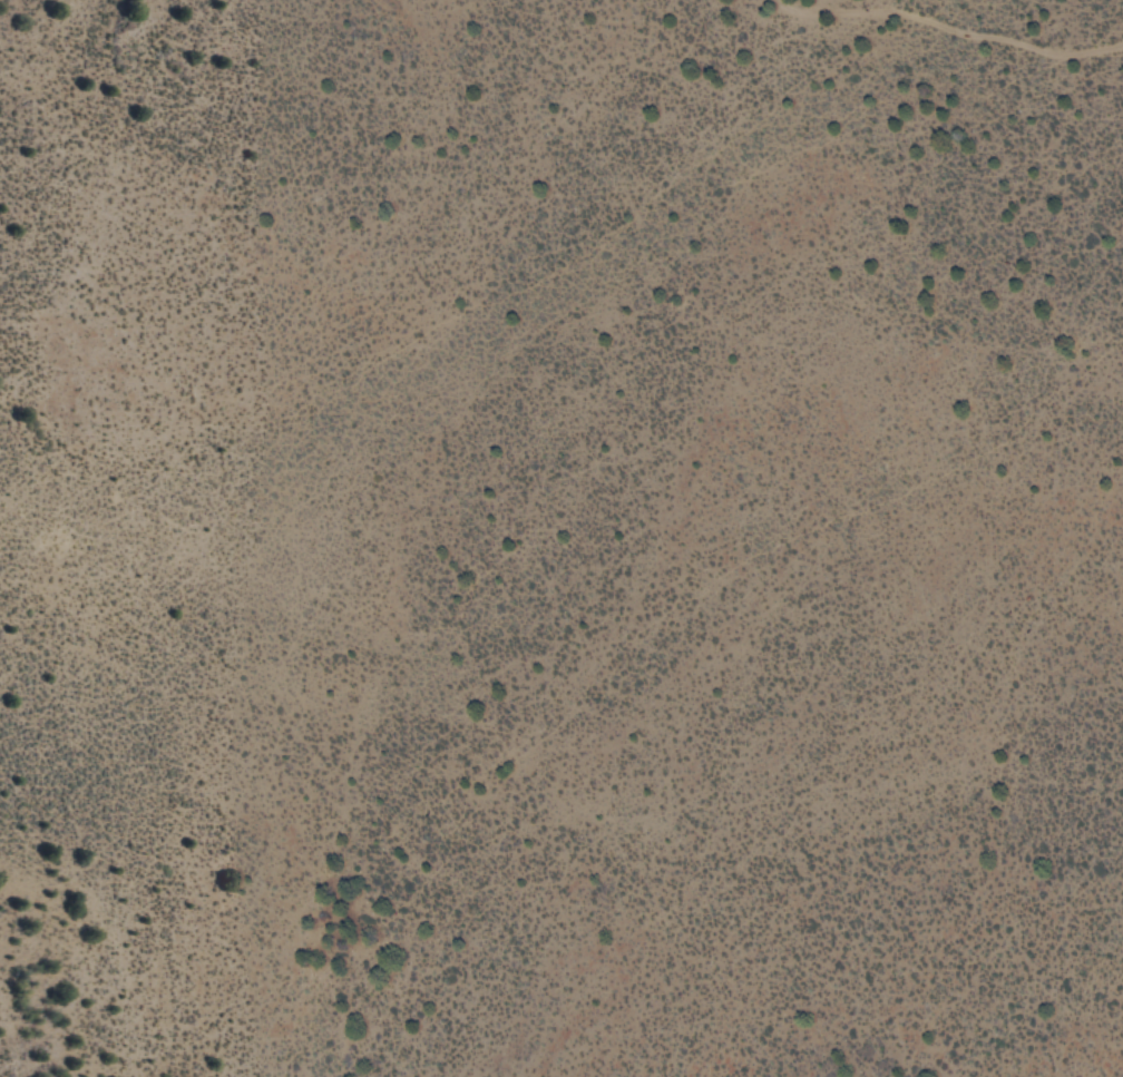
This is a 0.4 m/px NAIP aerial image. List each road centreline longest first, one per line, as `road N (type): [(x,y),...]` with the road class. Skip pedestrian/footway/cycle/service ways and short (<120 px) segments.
road 1 (track): [(1122,41),(1062,48),(892,7),(779,0)]

